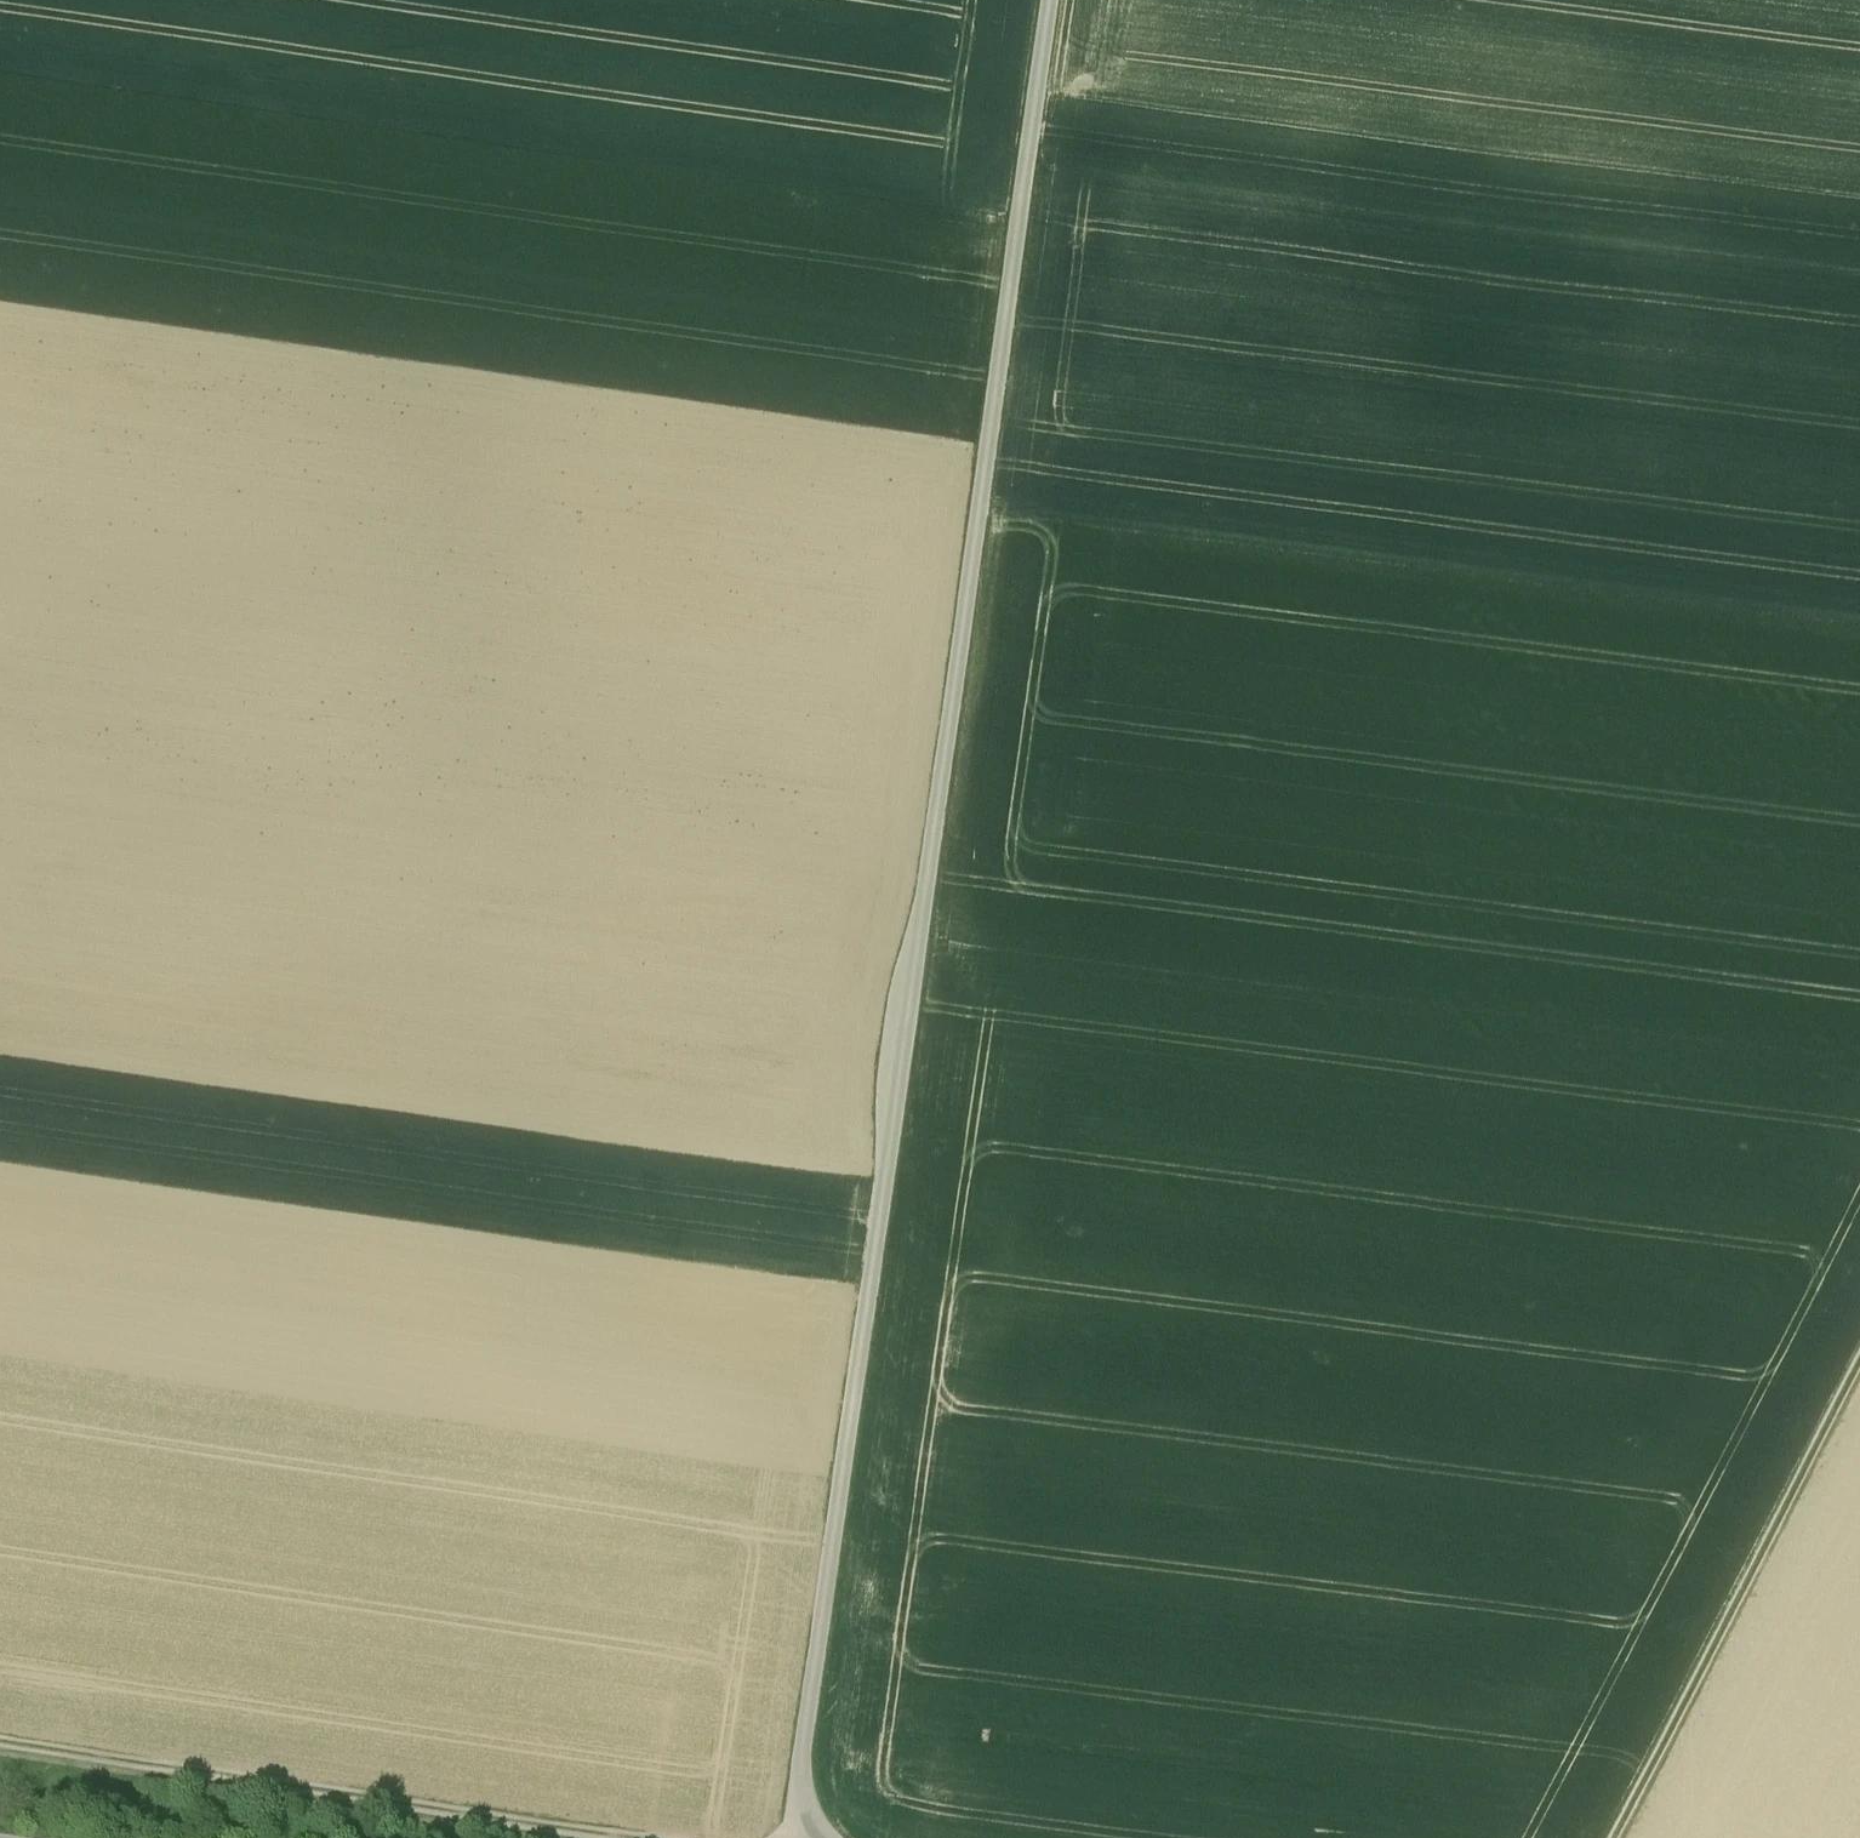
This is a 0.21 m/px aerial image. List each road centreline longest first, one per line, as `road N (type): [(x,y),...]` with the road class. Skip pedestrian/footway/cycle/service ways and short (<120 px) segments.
road 1 (track): [(1063,0),(792,1837)]
road 2 (track): [(0,1732),(672,1837)]
road 3 (track): [(1859,1365),(1618,1837)]

